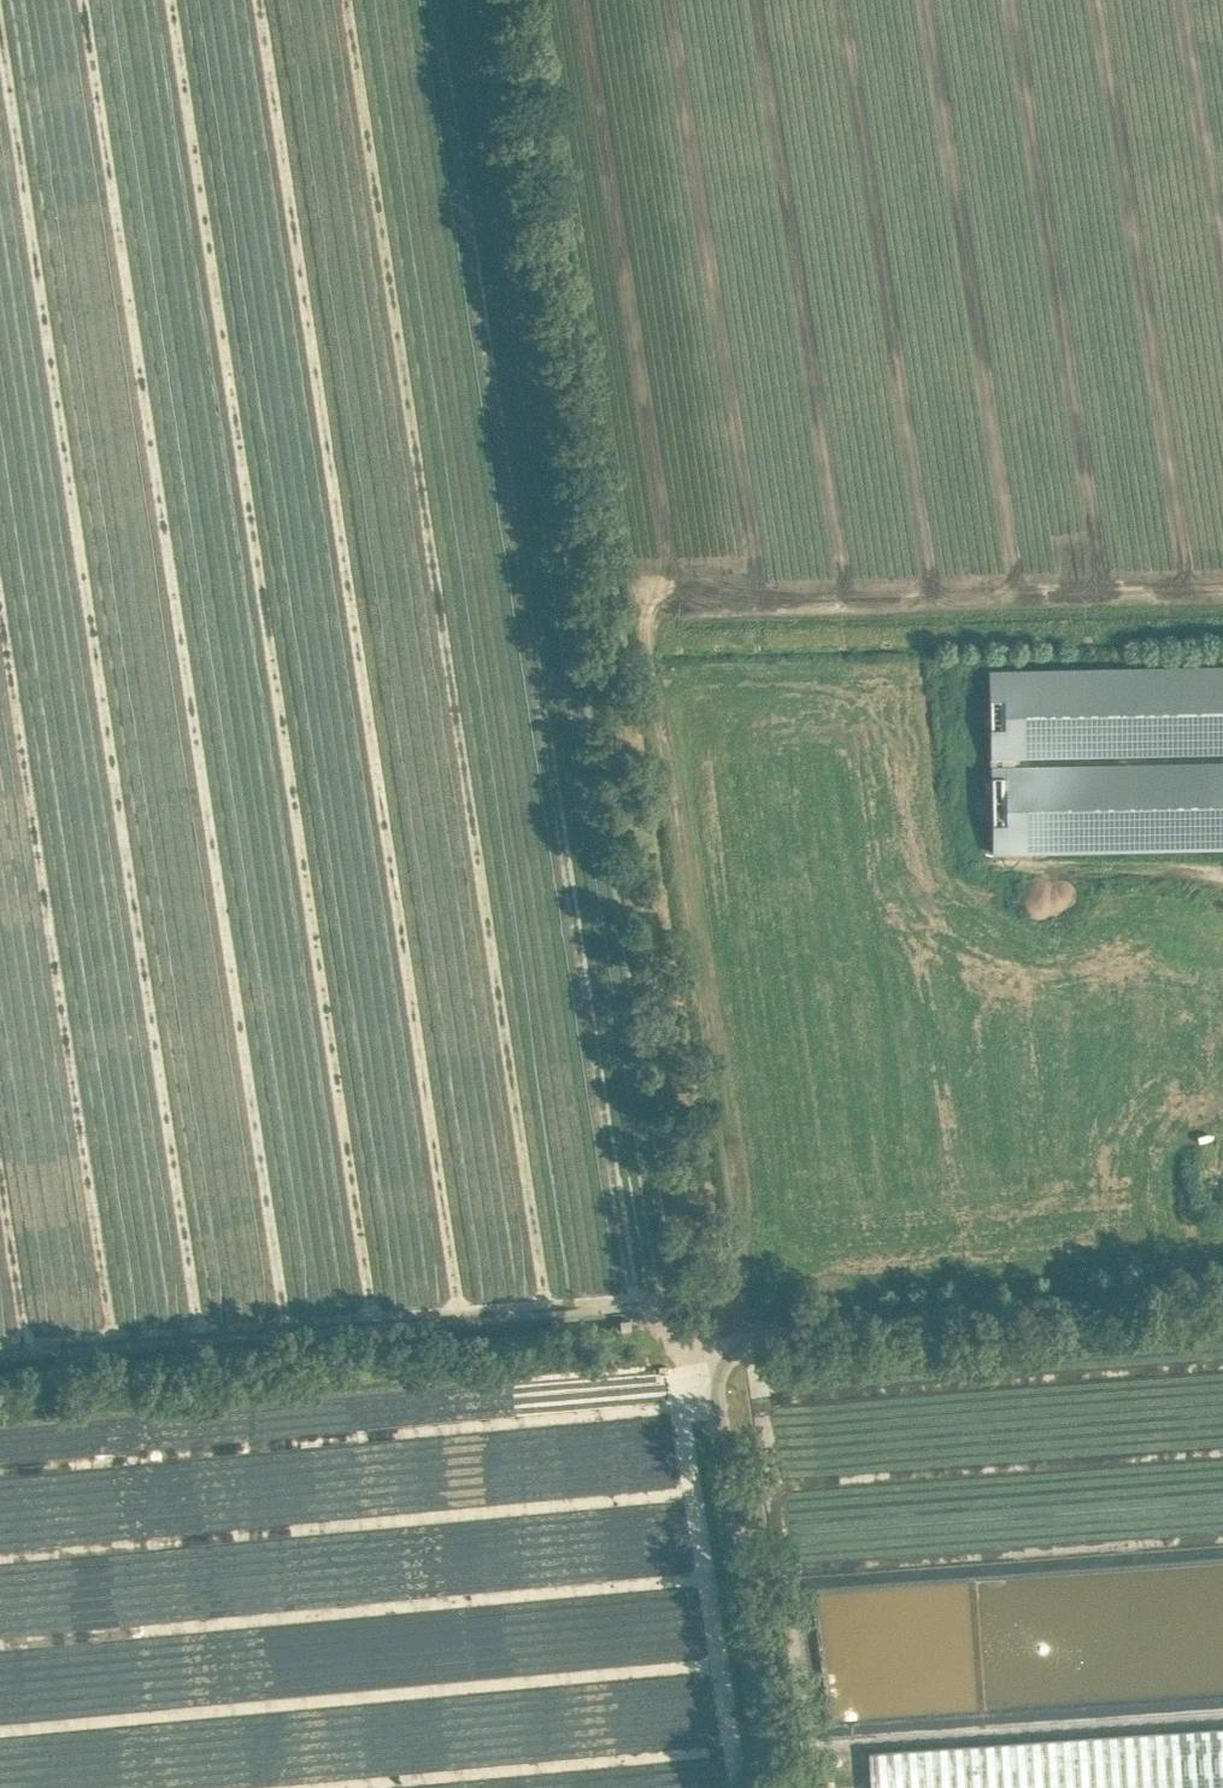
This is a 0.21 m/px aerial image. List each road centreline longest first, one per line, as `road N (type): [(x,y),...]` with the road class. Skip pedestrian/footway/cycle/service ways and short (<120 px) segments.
road 1 (unclassified): [(788,1787),(741,1446),(748,1366),(768,1339),(798,1323),(1222,1295)]

